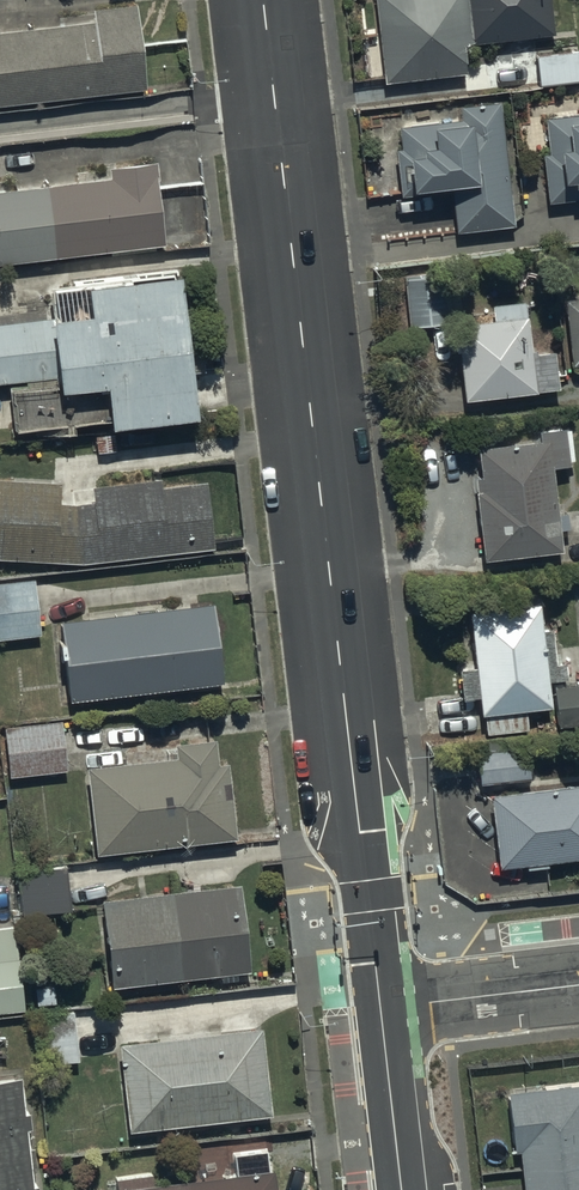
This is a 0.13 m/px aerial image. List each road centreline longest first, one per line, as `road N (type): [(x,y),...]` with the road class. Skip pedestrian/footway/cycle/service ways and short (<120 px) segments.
road 1 (tertiary): [(380,1008),(269,0)]
road 2 (residential): [(380,1008),(578,985)]
road 3 (tertiary): [(401,1189),(380,1008)]

